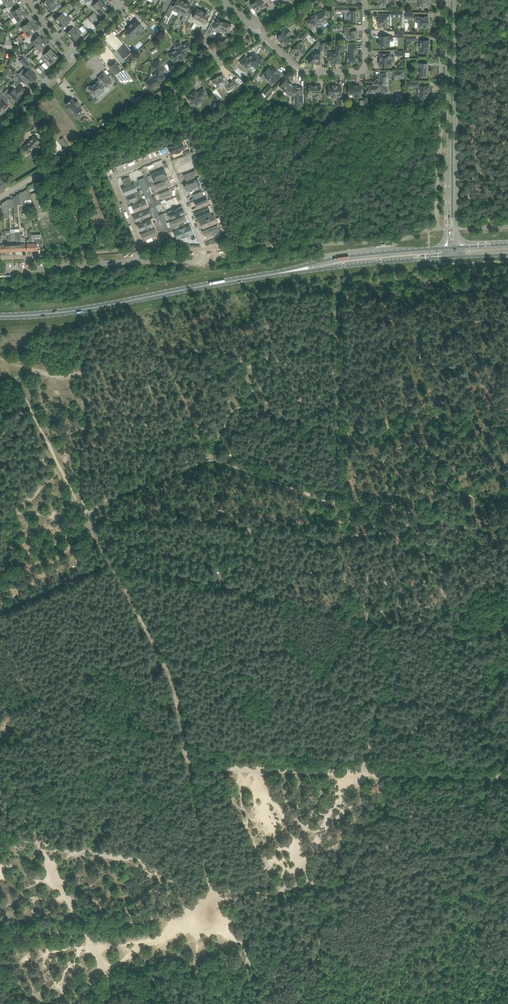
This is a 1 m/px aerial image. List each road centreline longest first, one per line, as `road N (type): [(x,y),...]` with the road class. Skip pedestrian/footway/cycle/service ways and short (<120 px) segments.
road 1 (residential): [(140,261),(198,261),(203,253),(163,156),(116,177),(140,249)]
road 2 (primary): [(290,271),(67,312),(0,316)]
road 3 (tertiary): [(457,247),(455,0)]
road 4 (tertiary): [(449,0),(449,247)]
road 5 (residential): [(253,26),(300,70),(358,71),(366,63),(365,0)]
road 6 (primary): [(290,271),(453,256)]
road 7 (primary): [(449,247),(351,256),(290,271)]
road 8 (residential): [(140,261),(0,272)]

